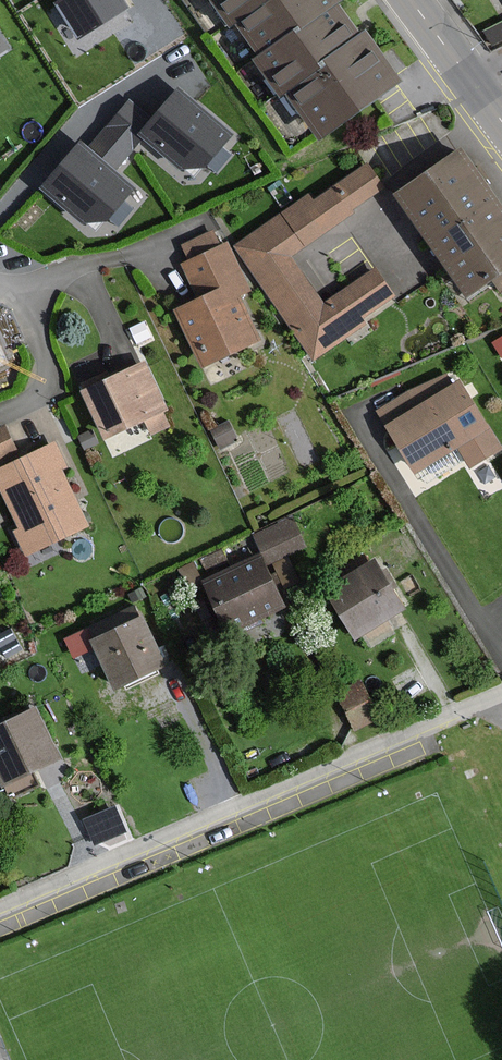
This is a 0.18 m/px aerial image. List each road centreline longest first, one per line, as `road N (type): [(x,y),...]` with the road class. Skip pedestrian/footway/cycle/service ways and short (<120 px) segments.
road 1 (residential): [(0,909),(501,692)]
road 2 (residential): [(0,286),(45,283),(184,232)]

